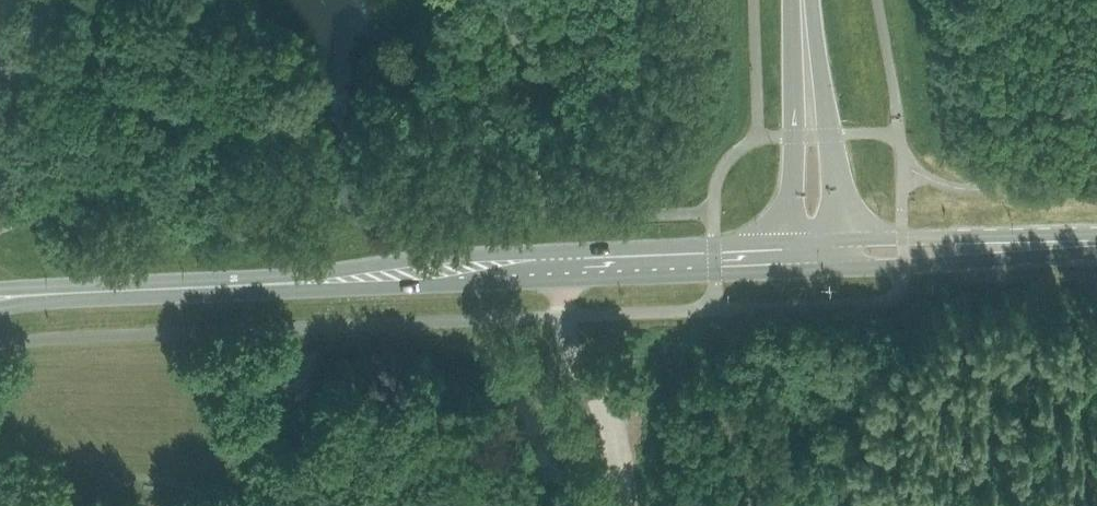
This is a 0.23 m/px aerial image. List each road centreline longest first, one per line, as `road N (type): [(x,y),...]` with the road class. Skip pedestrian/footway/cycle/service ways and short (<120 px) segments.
road 1 (secondary): [(291,285),(305,293),(815,271)]
road 2 (secondary): [(793,243),(445,257),(304,275),(291,285)]
road 3 (tertiary): [(815,271),(1096,254)]
road 4 (secondary): [(23,297),(291,285)]
road 5 (tertiary): [(1096,235),(840,241)]
road 6 (secondary): [(790,0),(793,243)]
road 7 (secondary): [(840,241),(811,0)]

